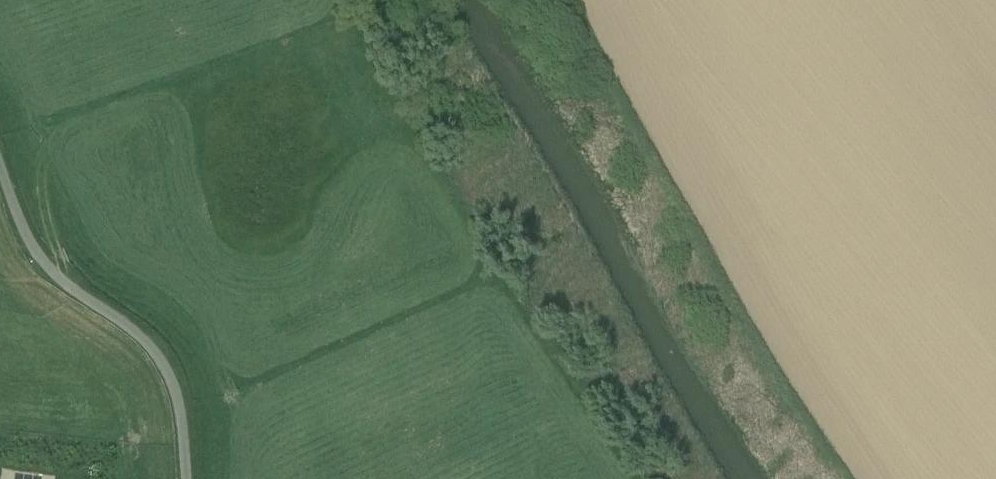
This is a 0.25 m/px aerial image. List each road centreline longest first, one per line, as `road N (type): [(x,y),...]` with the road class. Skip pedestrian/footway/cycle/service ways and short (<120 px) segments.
road 1 (residential): [(0,164),(24,234),(75,292),(135,328),(168,377),(182,478)]

